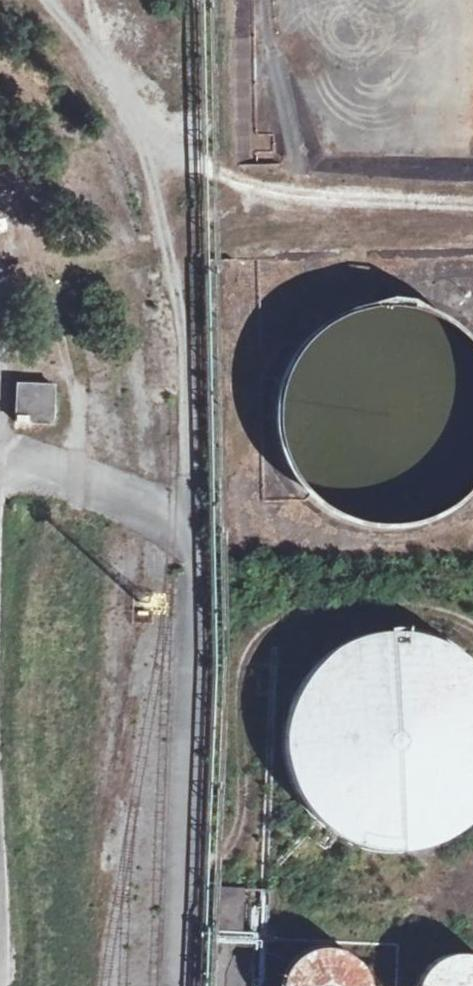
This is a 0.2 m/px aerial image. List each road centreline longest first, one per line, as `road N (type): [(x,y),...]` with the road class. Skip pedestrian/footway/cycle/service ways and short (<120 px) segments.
road 1 (unclassified): [(472,214),(267,196)]
road 2 (unclassified): [(0,399),(7,218),(0,202)]
road 3 (unclassified): [(133,111),(184,276)]
road 4 (unclassified): [(267,196),(133,111)]
road 5 (unclassified): [(133,111),(43,0)]

